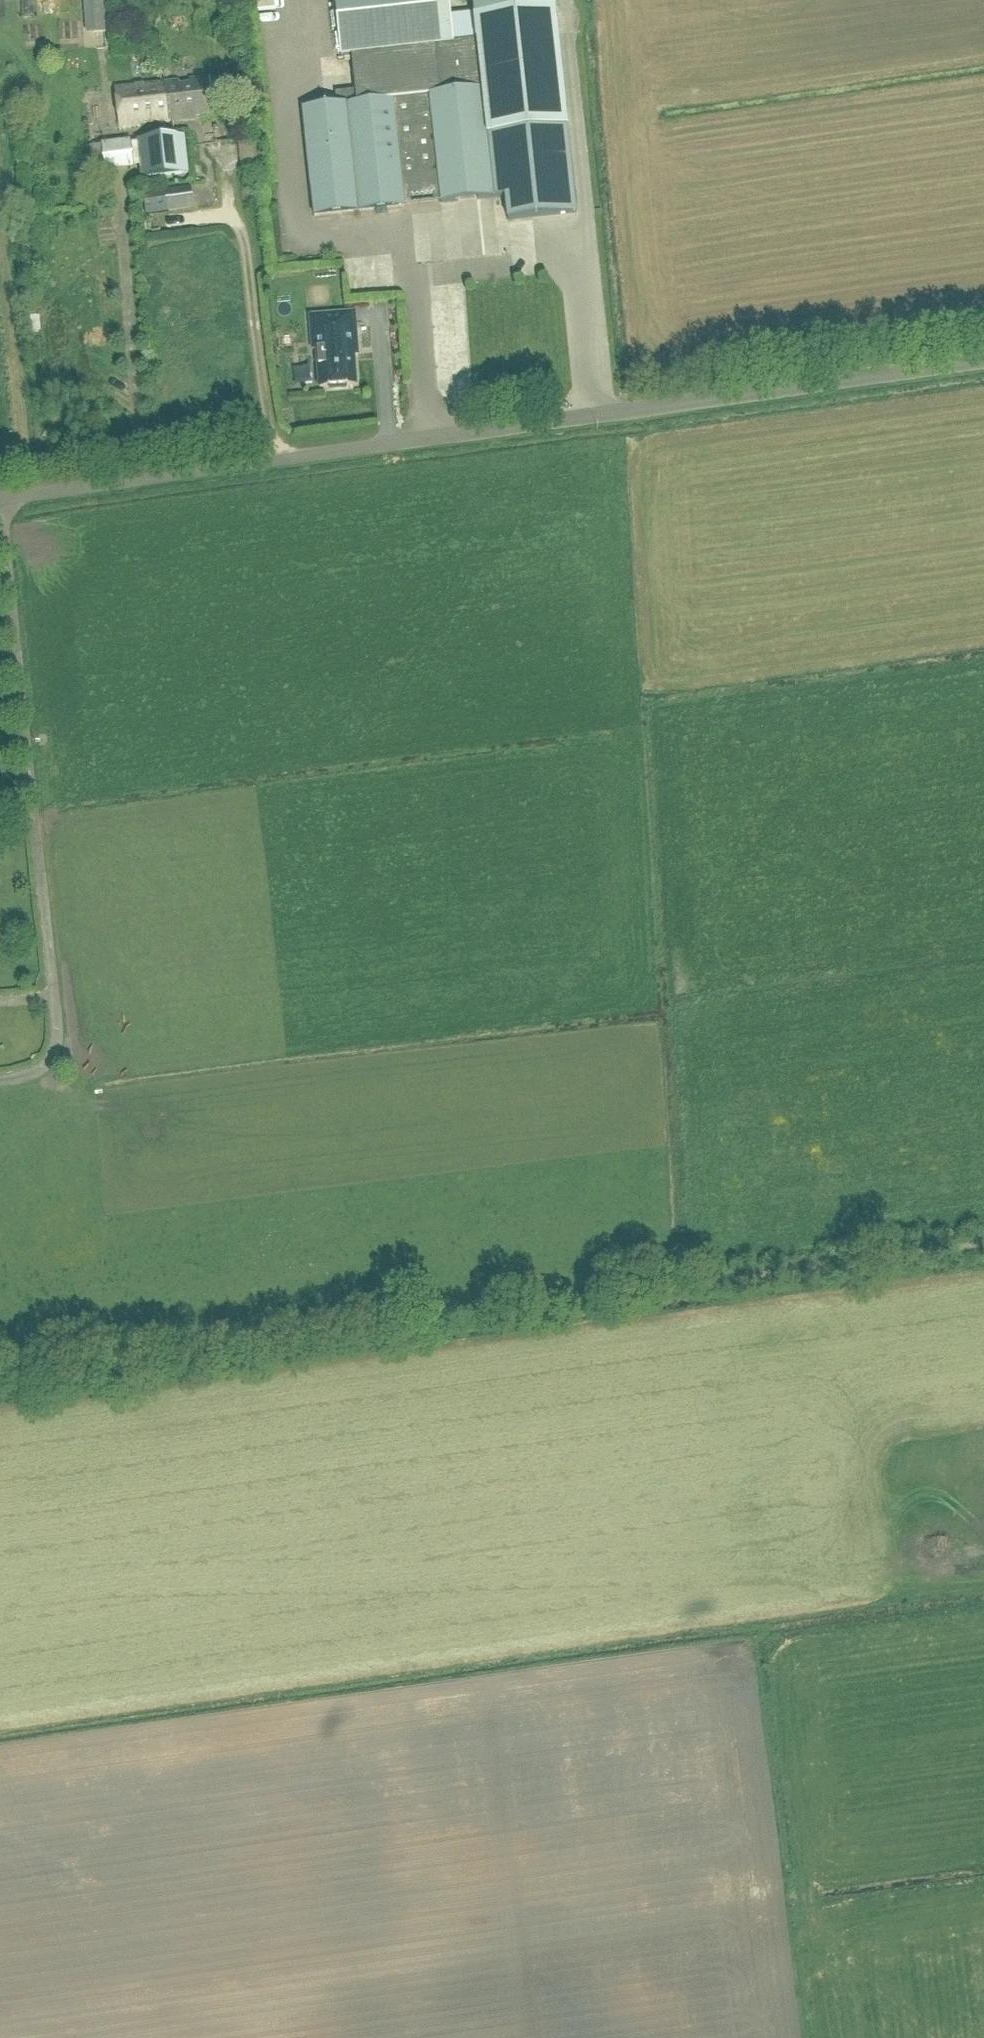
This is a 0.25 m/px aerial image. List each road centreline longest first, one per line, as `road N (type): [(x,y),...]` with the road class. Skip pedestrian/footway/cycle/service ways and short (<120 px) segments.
road 1 (unclassified): [(0,509),(983,362)]
road 2 (unclassified): [(0,1381),(983,1245)]

